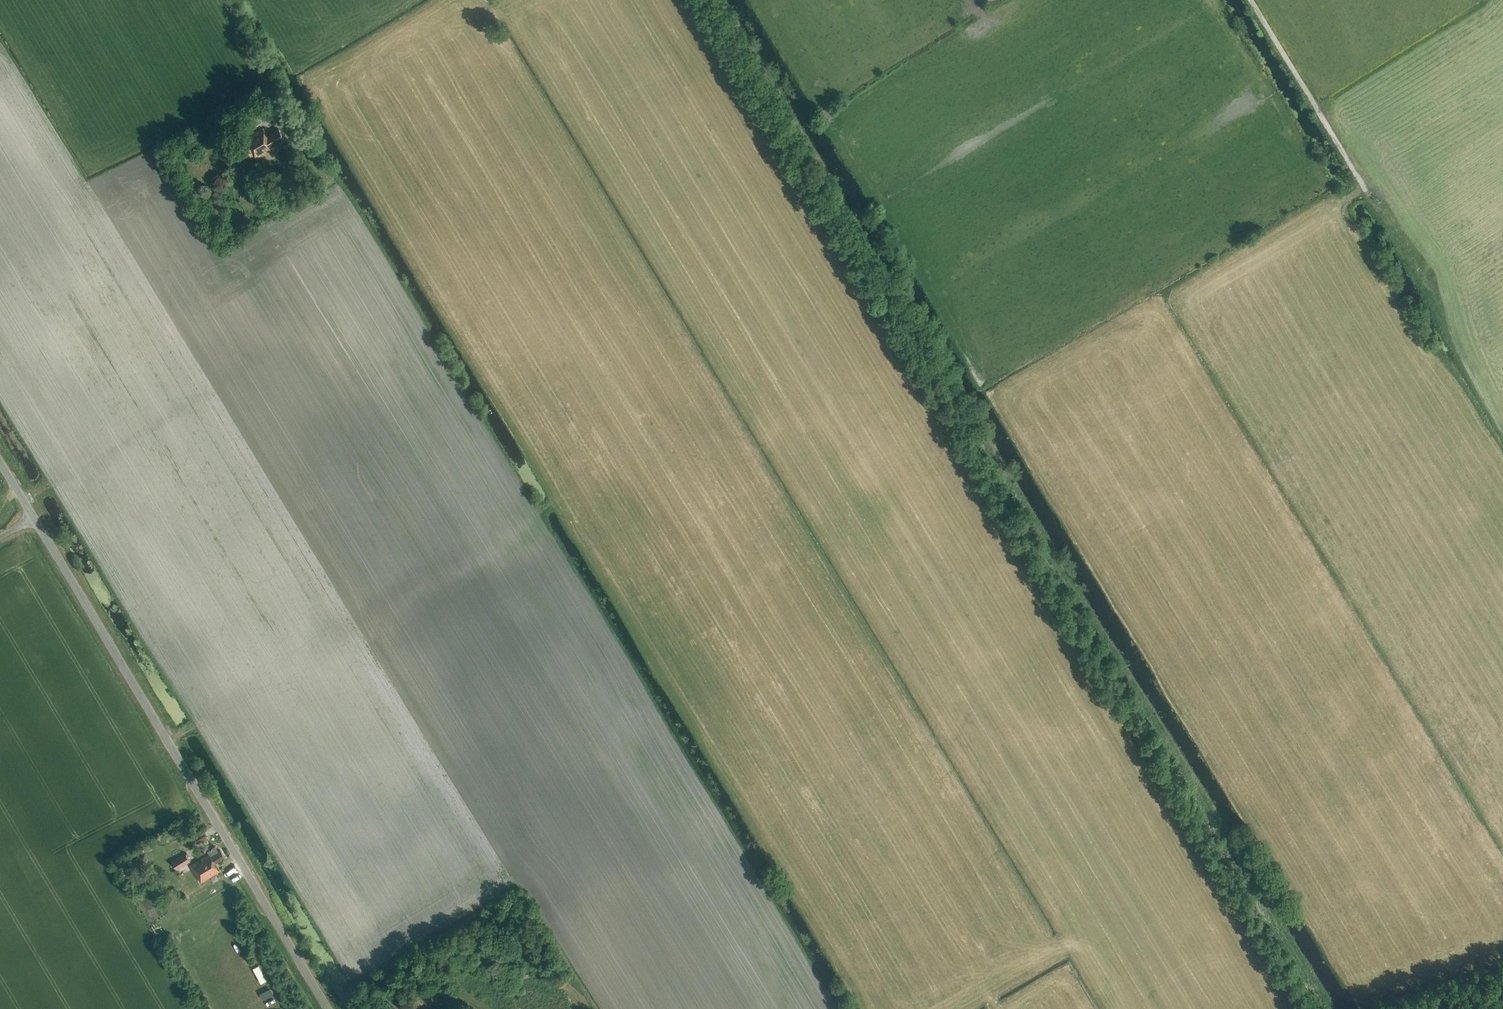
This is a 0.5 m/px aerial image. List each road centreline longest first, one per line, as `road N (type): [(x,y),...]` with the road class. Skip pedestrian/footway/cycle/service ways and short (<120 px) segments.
road 1 (unclassified): [(333,1008),(0,458)]

